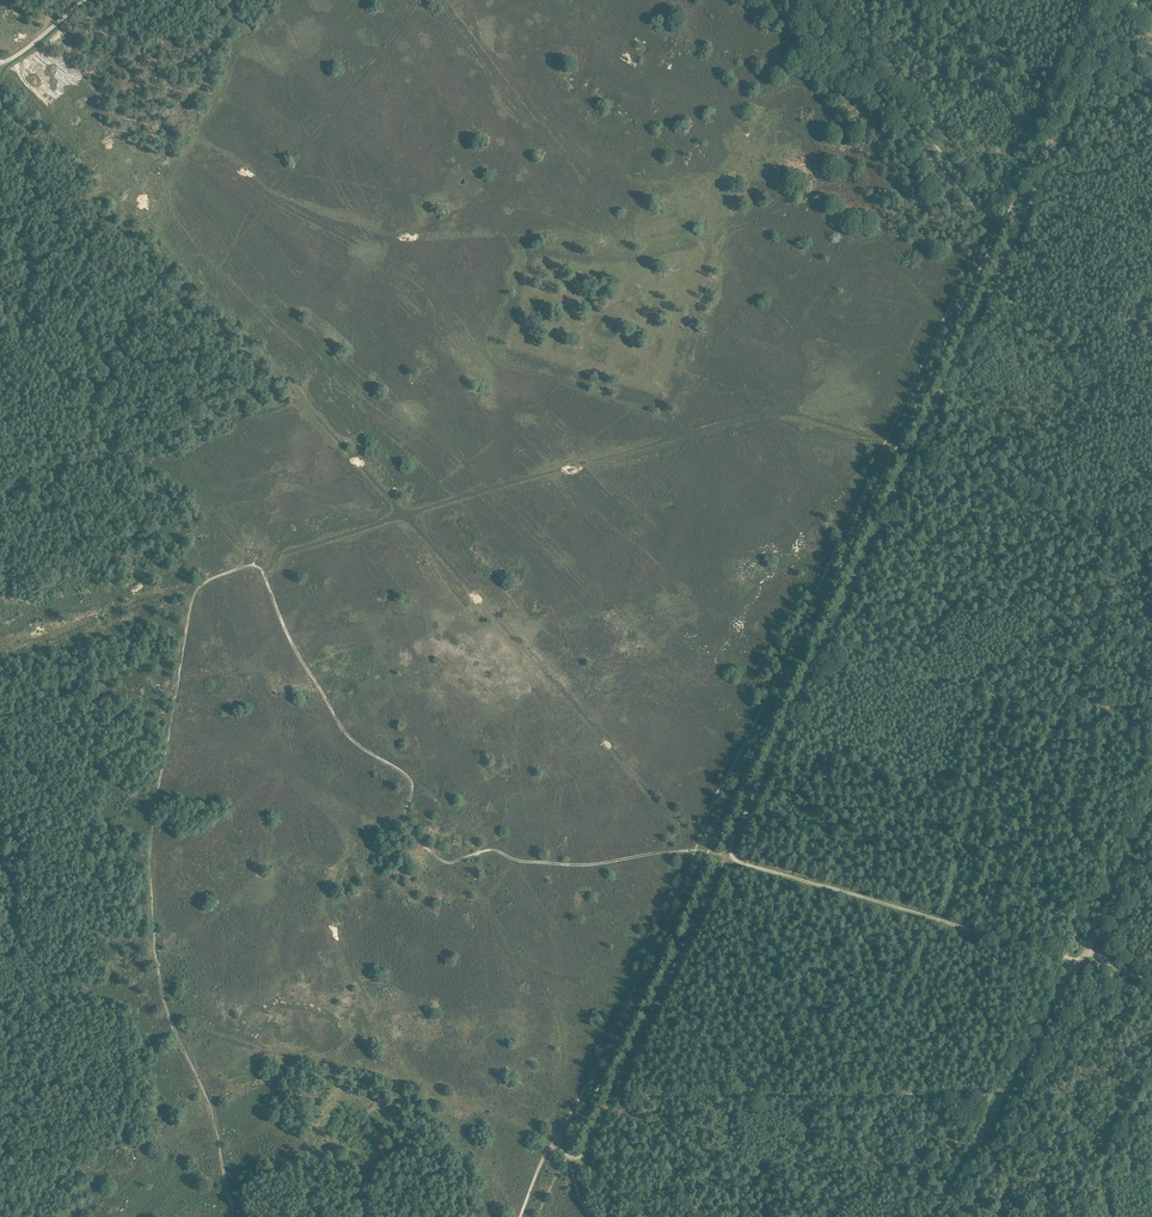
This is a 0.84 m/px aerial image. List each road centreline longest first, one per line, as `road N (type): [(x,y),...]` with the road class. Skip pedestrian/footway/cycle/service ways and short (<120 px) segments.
road 1 (track): [(695,850),(592,864),(526,862),(490,850),(442,861),(408,827),(411,781),(345,732),(260,570),(242,568),(202,584),(191,603),(150,864),(162,992),(213,1118),(232,1216)]
road 2 (track): [(695,850),(992,218)]
road 3 (track): [(1021,223),(776,748)]
road 4 (tertiary): [(930,1216),(1082,959),(1151,808)]
road 5 (track): [(520,1216),(695,850)]
road 6 (track): [(1151,747),(826,640)]
road 7 (track): [(725,858),(581,1158)]
road 8 (track): [(787,0),(992,218)]
road 9 (track): [(1151,535),(913,455),(887,439)]
road 10 (track): [(863,1095),(613,1095)]
road 11 (track): [(1124,0),(1021,223)]
road 12 (track): [(938,919),(725,858)]
road 13 (track): [(982,307),(1151,341)]
road 14 (track): [(964,0),(1043,92),(1073,110)]
road 15 (track): [(1082,959),(944,921)]
road 16 (track): [(991,1096),(863,1095)]
road 17 (track): [(776,748),(725,858)]

